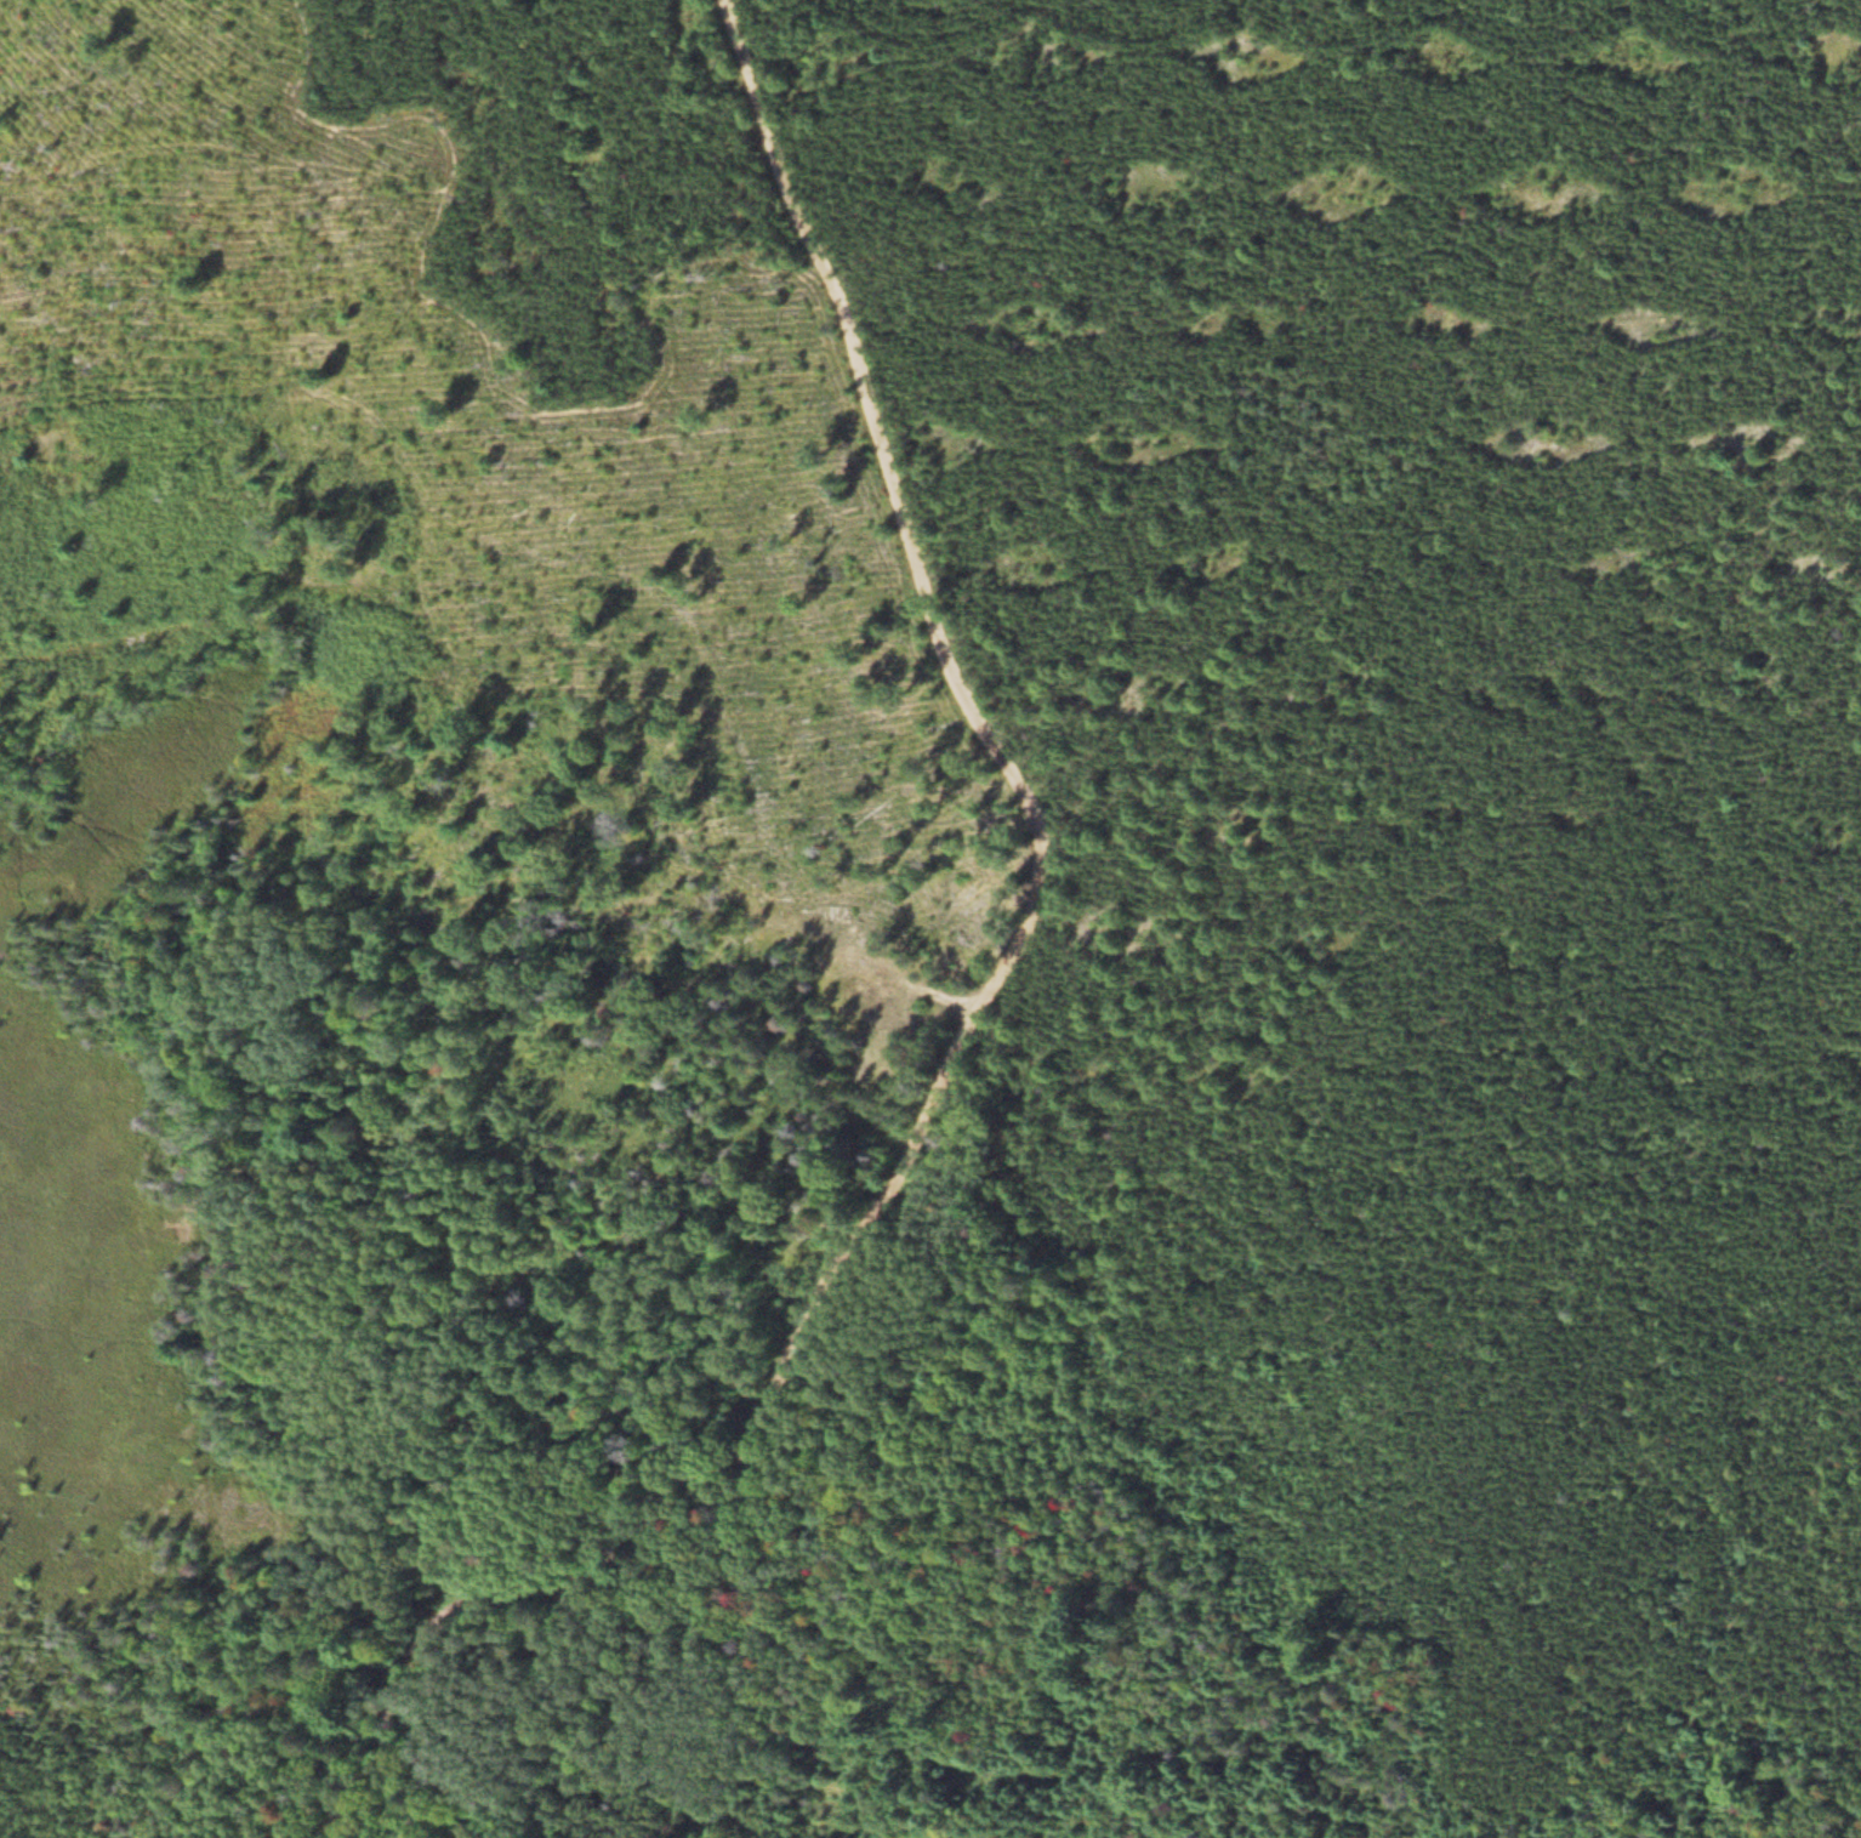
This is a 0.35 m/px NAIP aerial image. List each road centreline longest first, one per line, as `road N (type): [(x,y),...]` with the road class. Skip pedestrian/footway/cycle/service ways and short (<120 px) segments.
road 1 (track): [(338,1837),(412,1629),(722,1478),(1060,894),(1045,790),(984,712),(726,0)]

